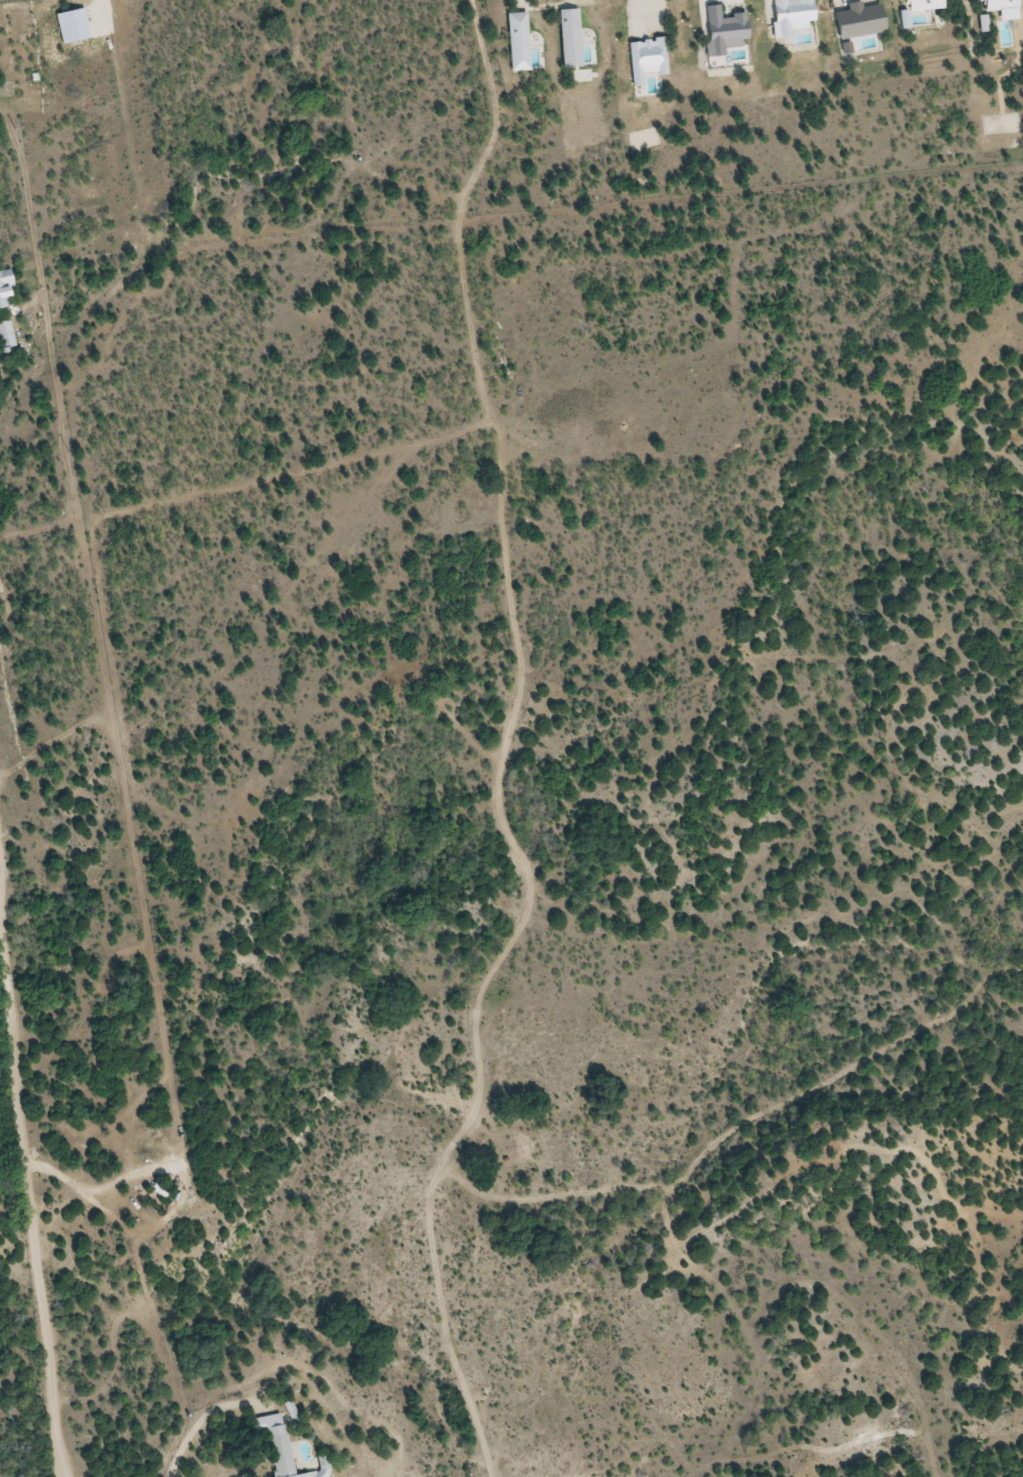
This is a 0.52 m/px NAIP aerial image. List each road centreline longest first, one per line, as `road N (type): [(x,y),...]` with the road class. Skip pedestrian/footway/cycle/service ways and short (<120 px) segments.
road 1 (residential): [(62,1476),(0,931)]

